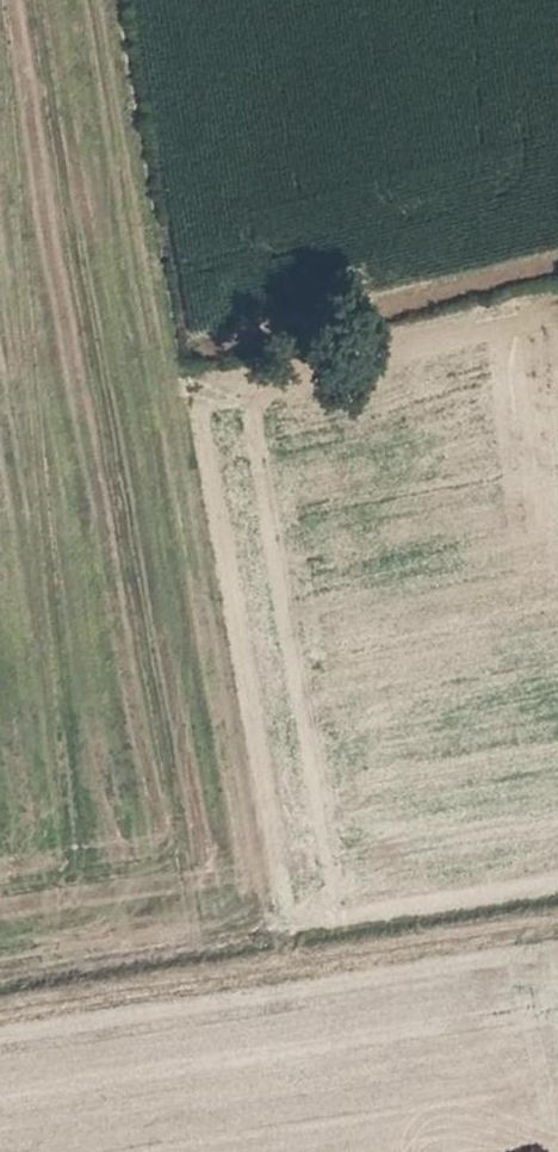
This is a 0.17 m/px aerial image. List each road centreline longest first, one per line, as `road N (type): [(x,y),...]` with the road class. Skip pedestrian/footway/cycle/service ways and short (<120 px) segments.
road 1 (track): [(557,913),(0,1009)]

